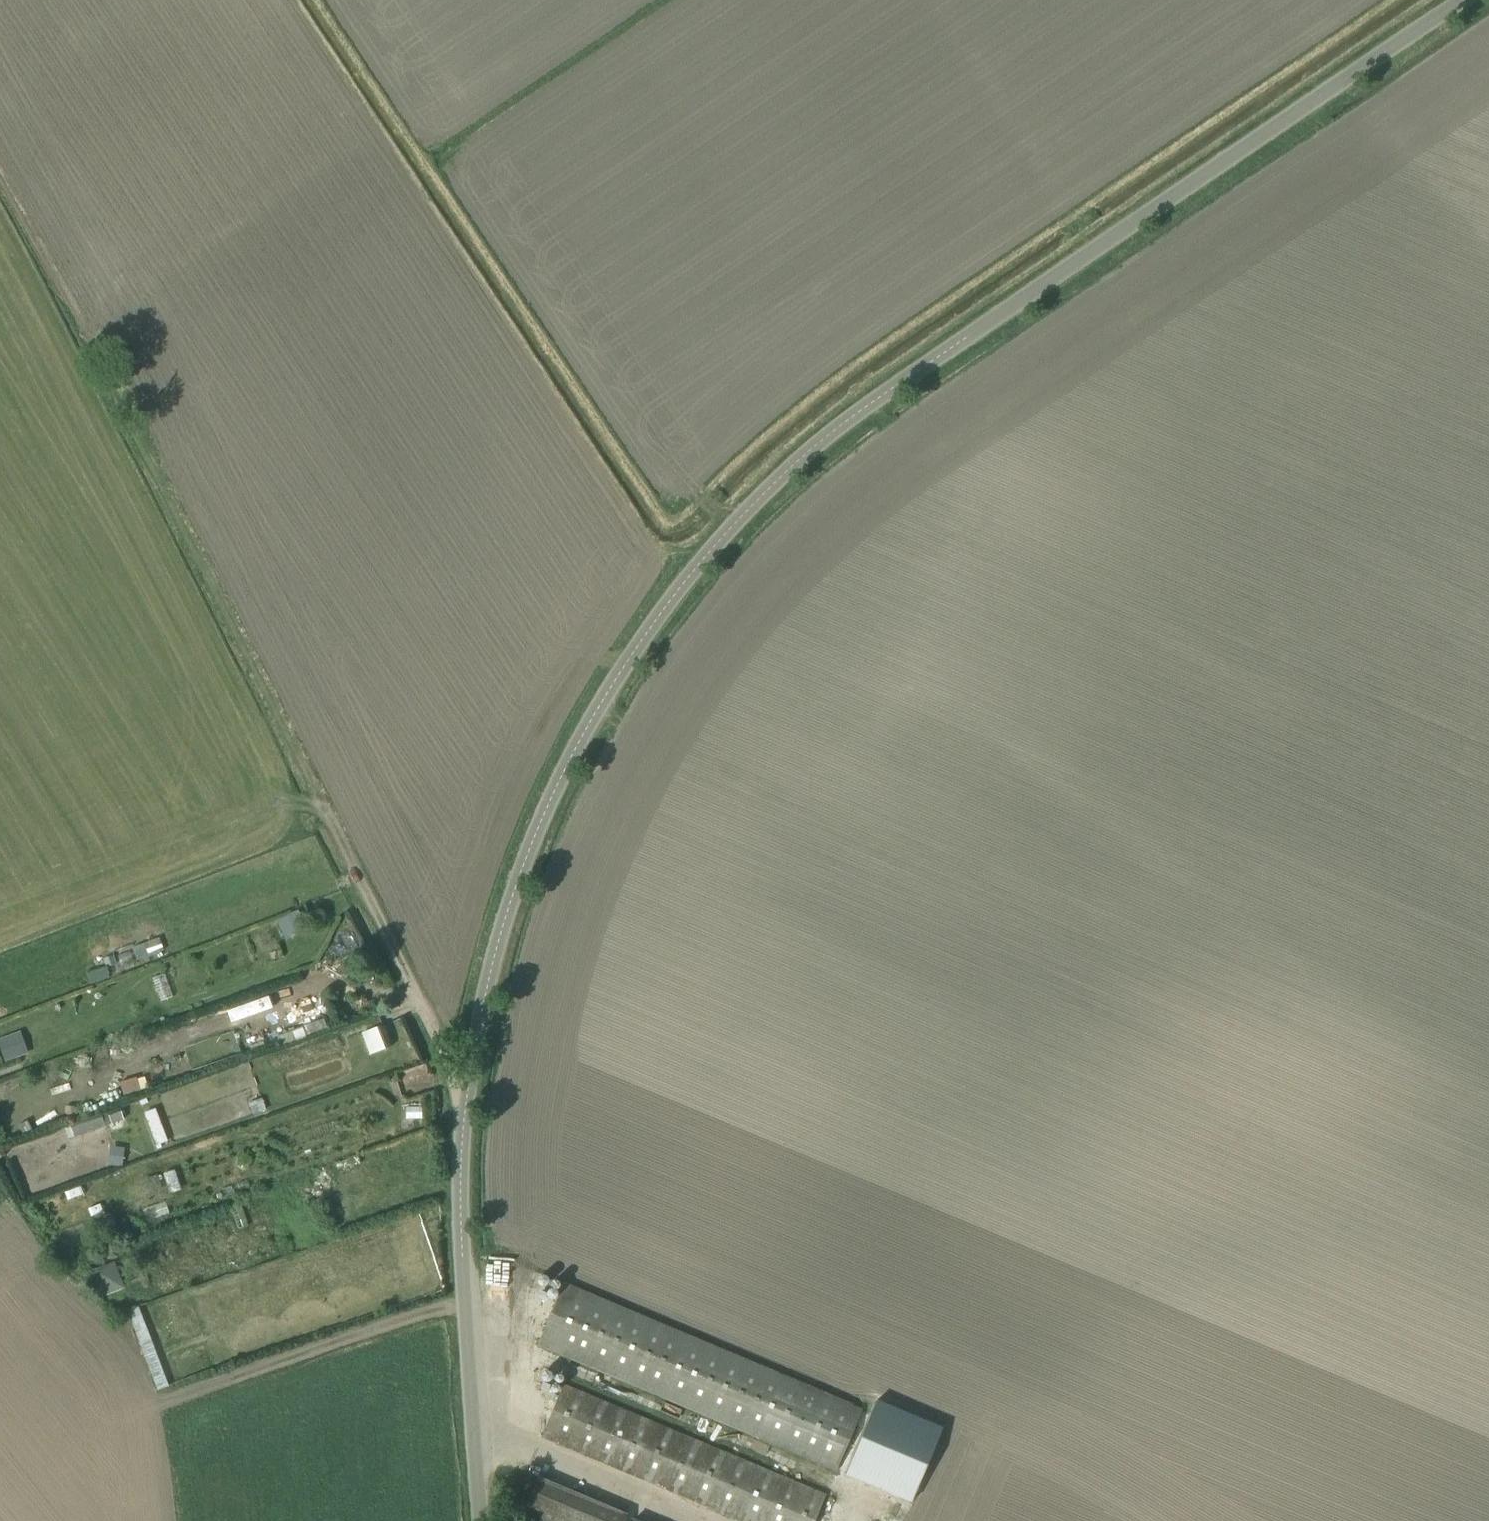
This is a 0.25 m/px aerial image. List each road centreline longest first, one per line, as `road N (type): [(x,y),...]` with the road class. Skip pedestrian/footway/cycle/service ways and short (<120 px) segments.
road 1 (unclassified): [(480,1520),(456,1133),(478,977),(525,821),(619,643),(725,518),(859,393),(1436,0)]

